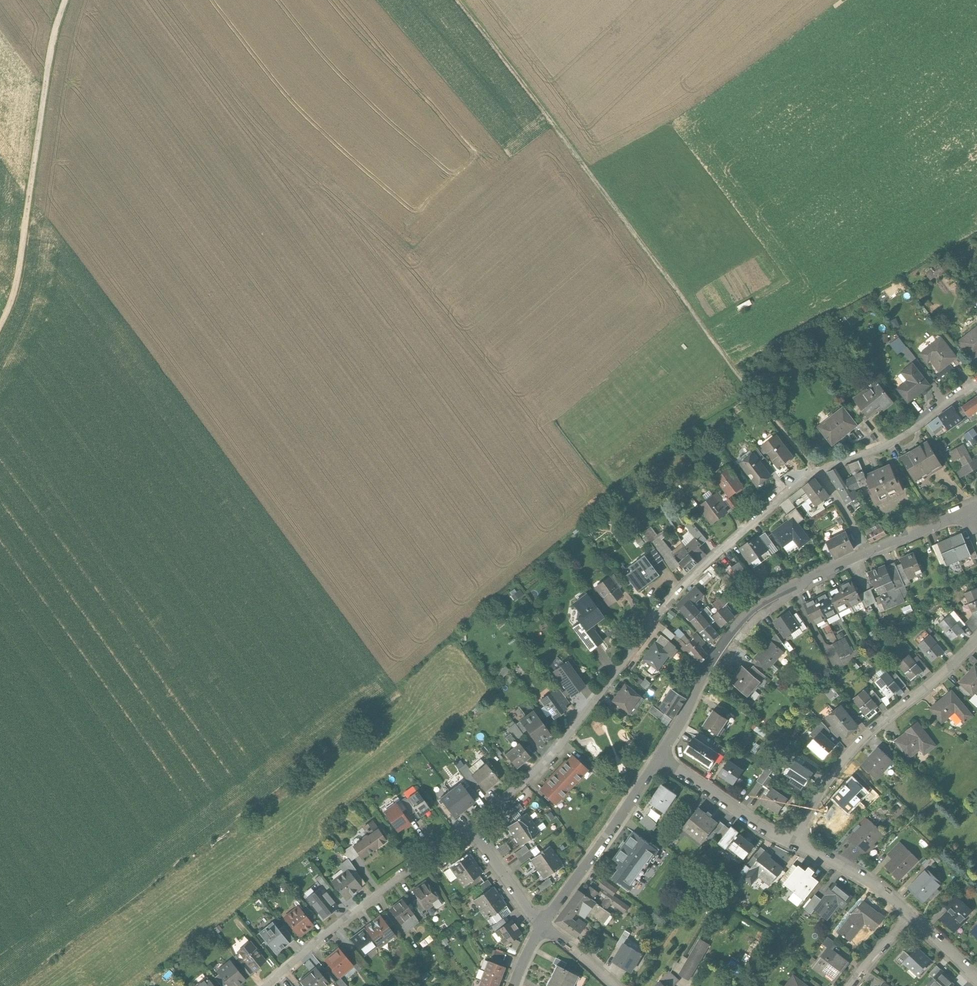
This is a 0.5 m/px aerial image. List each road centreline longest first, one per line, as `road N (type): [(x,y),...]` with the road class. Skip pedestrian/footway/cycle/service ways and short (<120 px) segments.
road 1 (track): [(463,0),(816,474)]
road 2 (residential): [(820,472),(676,593),(558,750),(470,828)]
road 3 (track): [(0,329),(66,0)]
road 4 (residential): [(871,554),(746,621),(662,754)]
road 5 (residential): [(976,644),(856,748),(792,843)]
road 6 (residential): [(470,828),(263,985)]
road 7 (residential): [(662,754),(543,924)]
road 8 (residential): [(976,387),(913,429),(820,472)]
road 9 (residential): [(662,754),(792,843)]
road 10 (residential): [(792,843),(844,866),(909,914)]
road 11 (residential): [(543,924),(470,828)]

